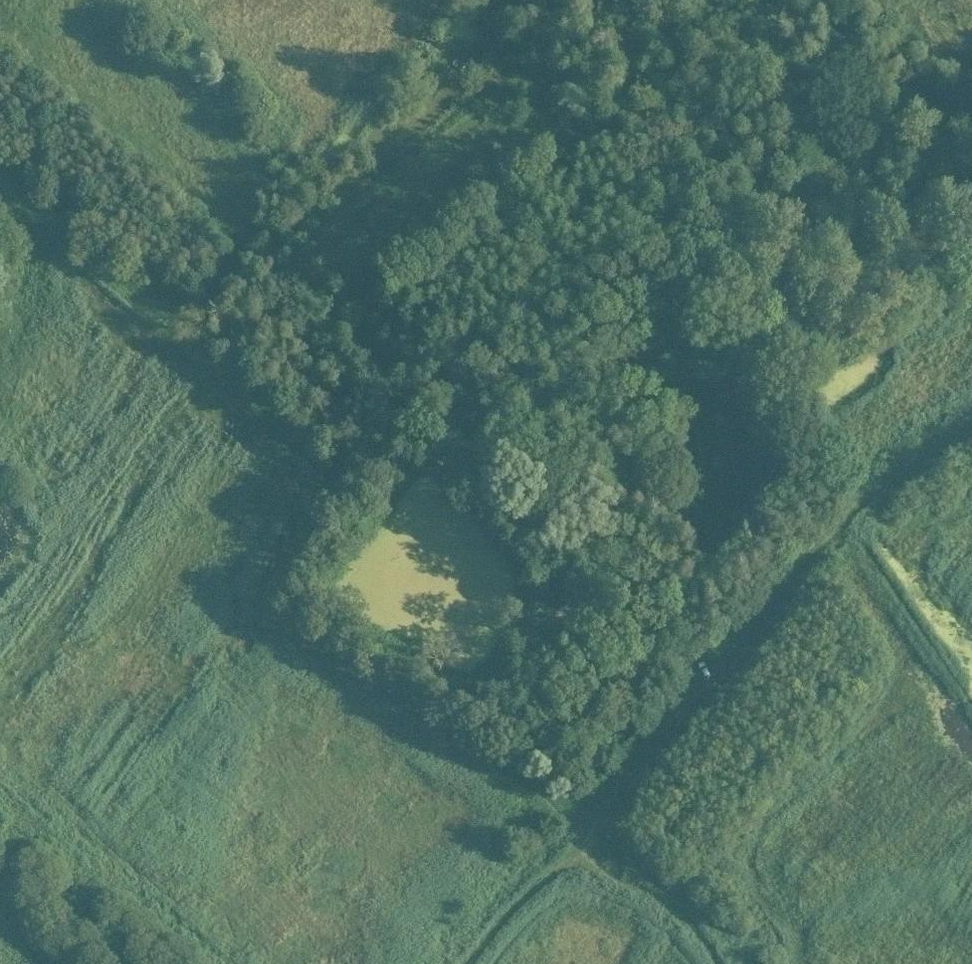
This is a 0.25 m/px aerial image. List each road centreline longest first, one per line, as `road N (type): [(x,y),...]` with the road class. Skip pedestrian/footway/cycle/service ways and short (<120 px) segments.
road 1 (track): [(971,423),(858,519),(583,862),(528,899),(476,963)]
road 2 (track): [(728,963),(688,916),(583,862)]

